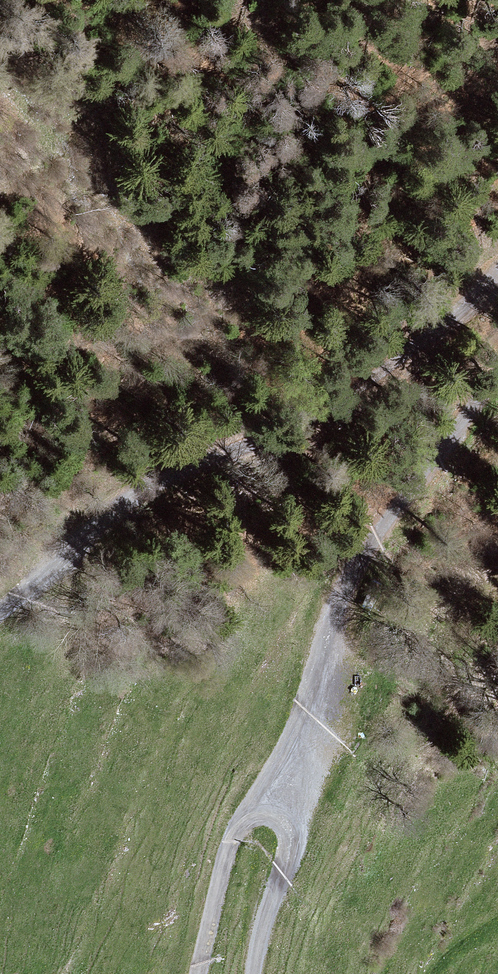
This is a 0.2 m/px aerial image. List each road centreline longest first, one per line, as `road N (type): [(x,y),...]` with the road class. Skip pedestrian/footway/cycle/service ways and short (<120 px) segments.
road 1 (track): [(0,611),(175,471),(302,427),(497,277)]
road 2 (track): [(497,381),(346,569),(276,767),(253,802)]
road 3 (track): [(253,802),(273,801),(286,839),(251,973)]
road 4 (track): [(253,802),(238,825),(195,973)]

